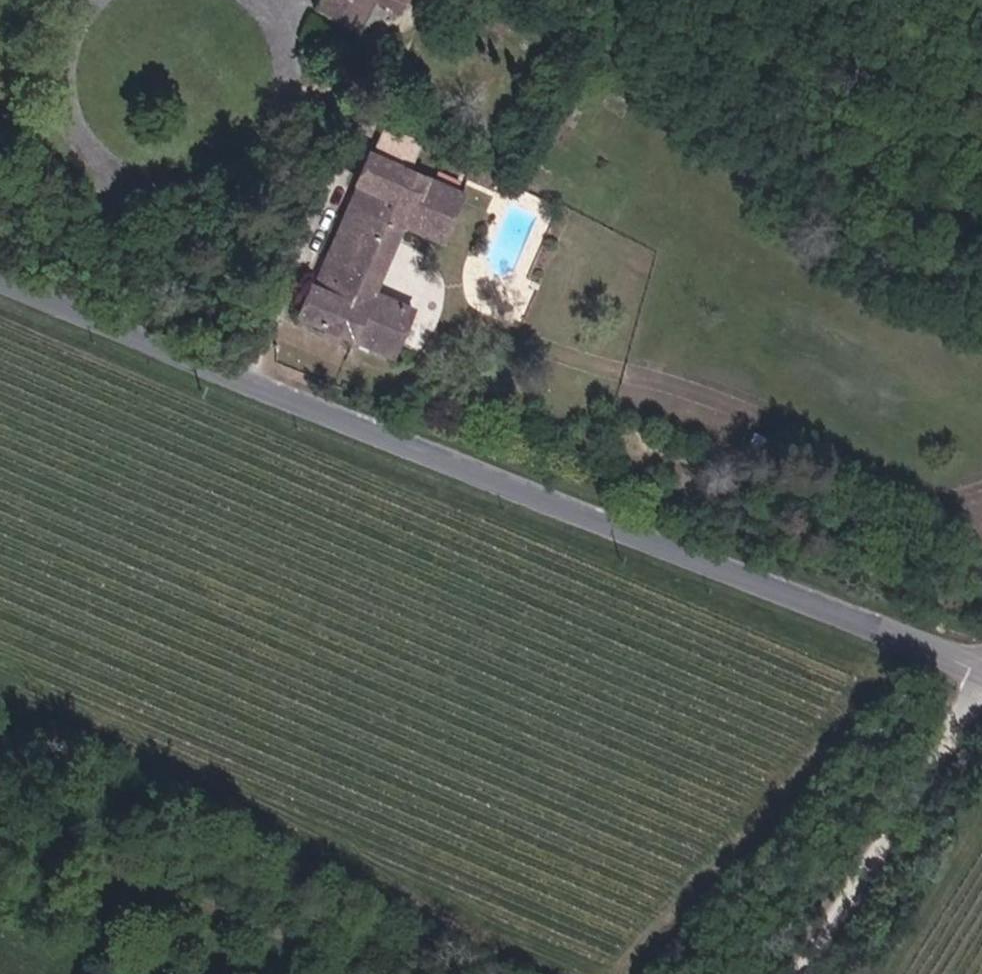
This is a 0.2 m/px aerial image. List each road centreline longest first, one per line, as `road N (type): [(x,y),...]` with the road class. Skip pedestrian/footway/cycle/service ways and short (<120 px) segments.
road 1 (unclassified): [(0,269),(981,668)]
road 2 (unclassified): [(981,681),(801,973)]

